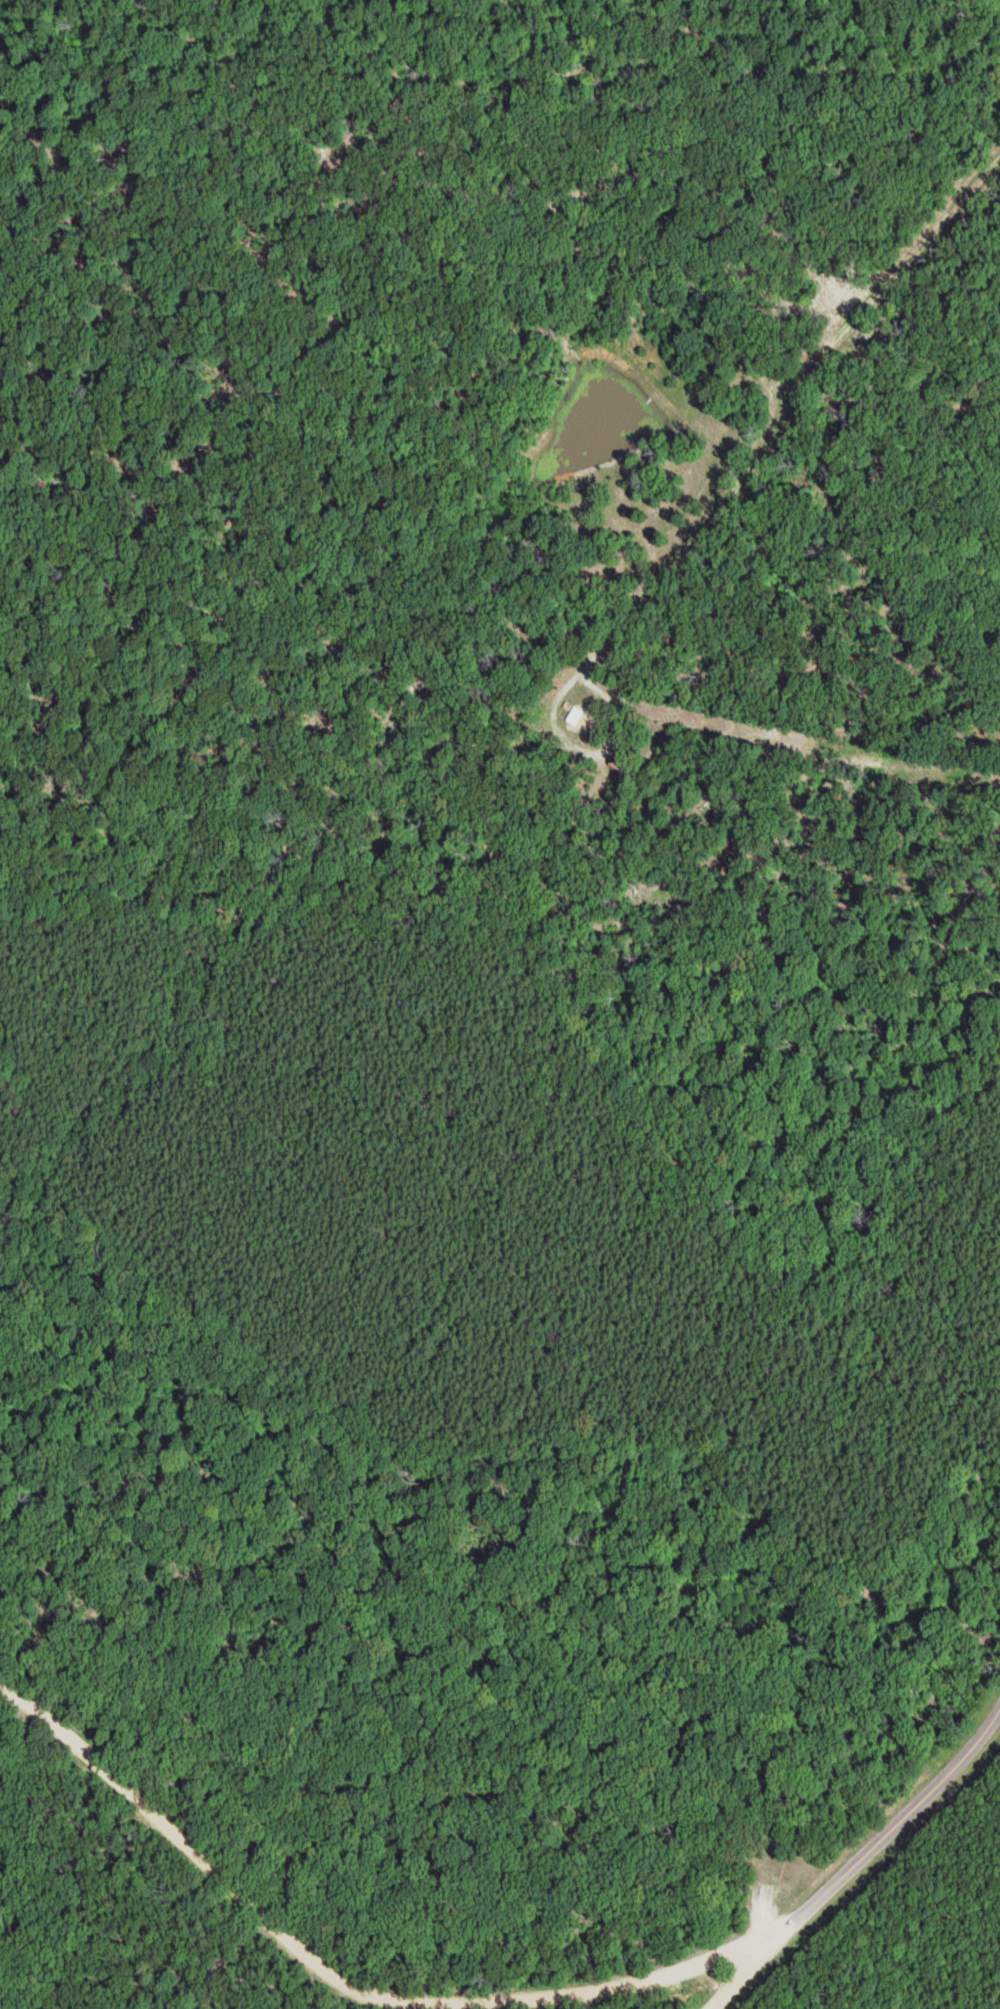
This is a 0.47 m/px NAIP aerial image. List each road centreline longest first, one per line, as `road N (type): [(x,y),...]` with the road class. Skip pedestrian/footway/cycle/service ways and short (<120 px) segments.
road 1 (residential): [(0,1694),(24,1704),(292,1925),(416,1974),(630,2008)]
road 2 (residential): [(699,2008),(771,1980),(809,1926),(852,1899),(975,1742),(999,1686)]

